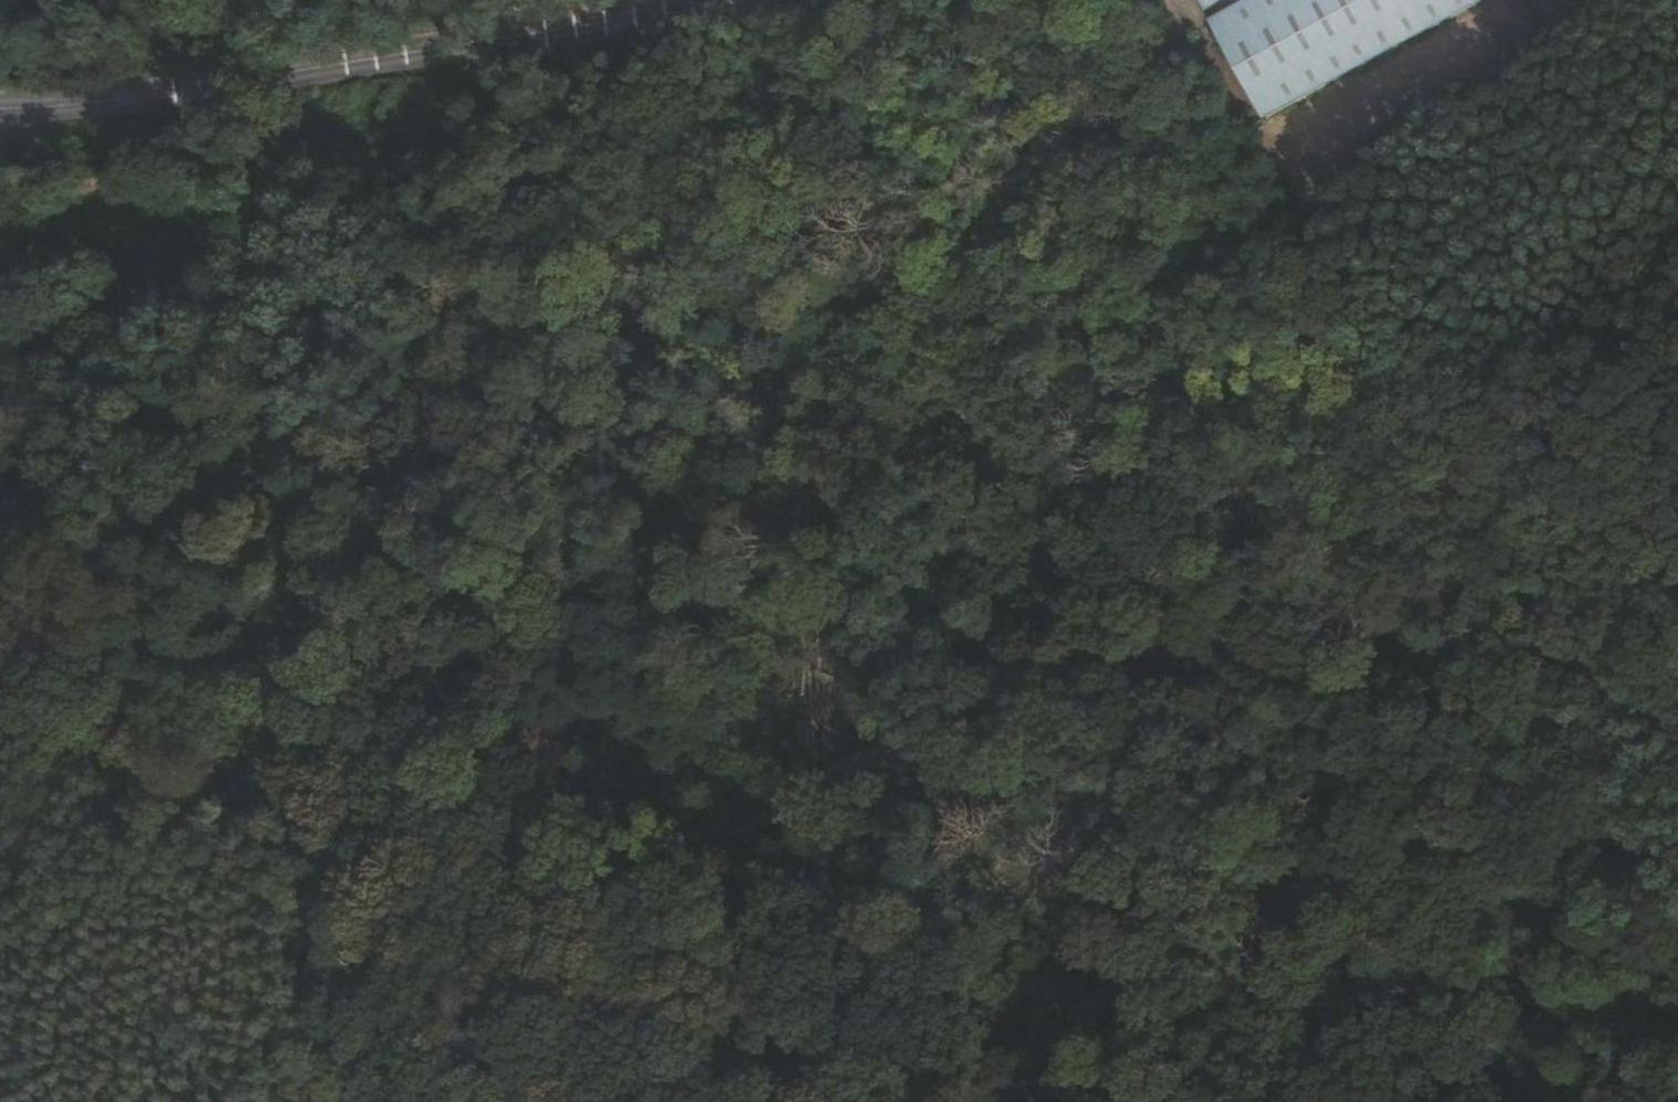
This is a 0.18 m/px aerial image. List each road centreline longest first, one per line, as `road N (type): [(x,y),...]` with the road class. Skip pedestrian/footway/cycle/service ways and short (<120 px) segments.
road 1 (track): [(967,1101),(916,1031),(824,988),(556,919),(301,877),(109,781),(0,658)]
road 2 (unclassified): [(0,101),(362,64),(710,0)]

